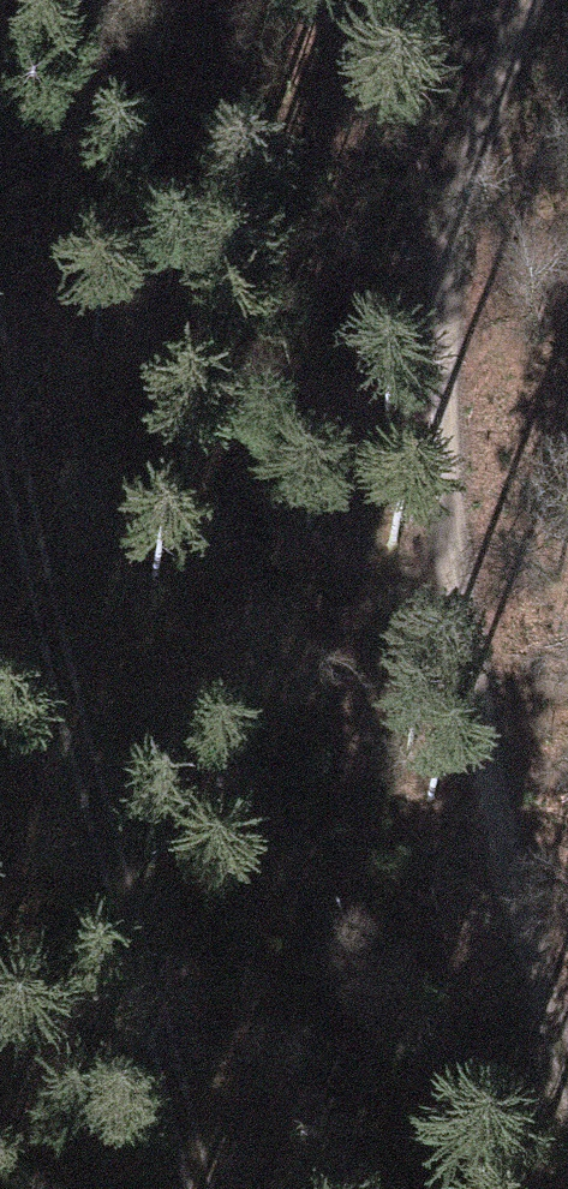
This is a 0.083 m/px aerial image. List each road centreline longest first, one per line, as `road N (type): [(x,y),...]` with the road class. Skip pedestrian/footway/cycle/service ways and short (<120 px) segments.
road 1 (track): [(567,1045),(483,606),(461,273),(506,47),(526,0)]
road 2 (track): [(199,1188),(33,569),(0,336)]

